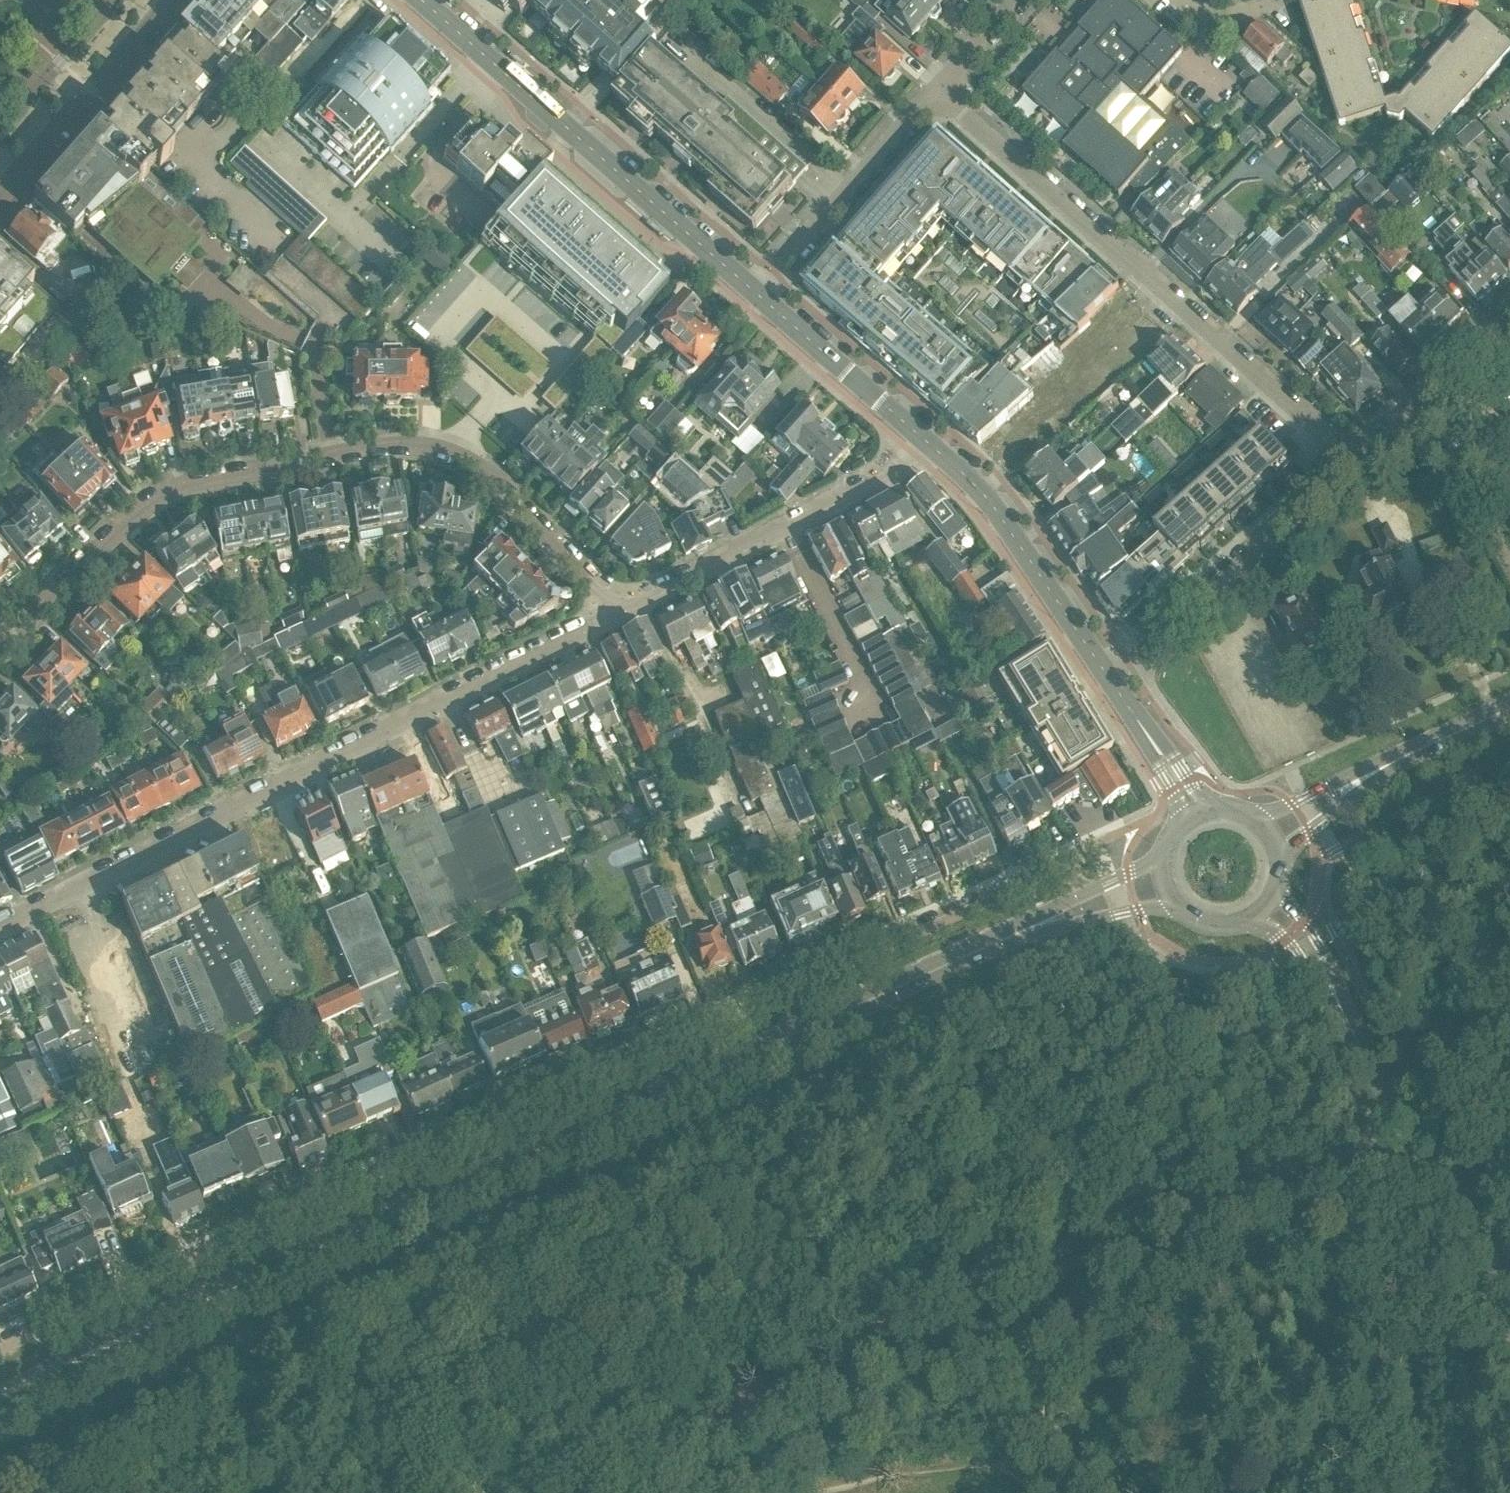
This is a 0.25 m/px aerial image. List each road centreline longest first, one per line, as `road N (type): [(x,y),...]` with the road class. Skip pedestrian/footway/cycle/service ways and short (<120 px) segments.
road 1 (primary): [(0,1409),(1096,903)]
road 2 (residential): [(1052,866),(0,1346)]
road 3 (track): [(1406,1113),(576,1492)]
road 4 (residential): [(0,652),(138,513),(180,489),(374,449),(426,446),(473,463),(523,507),(612,617)]
road 5 (residential): [(0,927),(612,617)]
road 6 (residential): [(939,85),(1348,464)]
road 7 (secondary): [(1509,1286),(1306,945),(1271,905)]
road 8 (unclassified): [(754,288),(422,0)]
road 9 (residential): [(612,617),(792,527),(928,443)]
road 10 (residential): [(1348,464),(1103,671)]
road 11 (unclassified): [(1103,671),(993,505),(928,443)]
road 12 (residential): [(754,288),(939,85)]
road 13 (primary): [(1273,834),(1403,757),(1509,709)]
road 14 (residential): [(0,198),(175,0)]
road 15 (unclassified): [(928,443),(754,288)]
road 16 (residential): [(1509,320),(1348,464)]
road 17 (residential): [(117,0),(0,128)]
road 18 (unclassified): [(1198,814),(1103,671)]
road 19 (primary): [(1167,882),(1174,900),(1205,924),(1245,922),(1271,905)]

